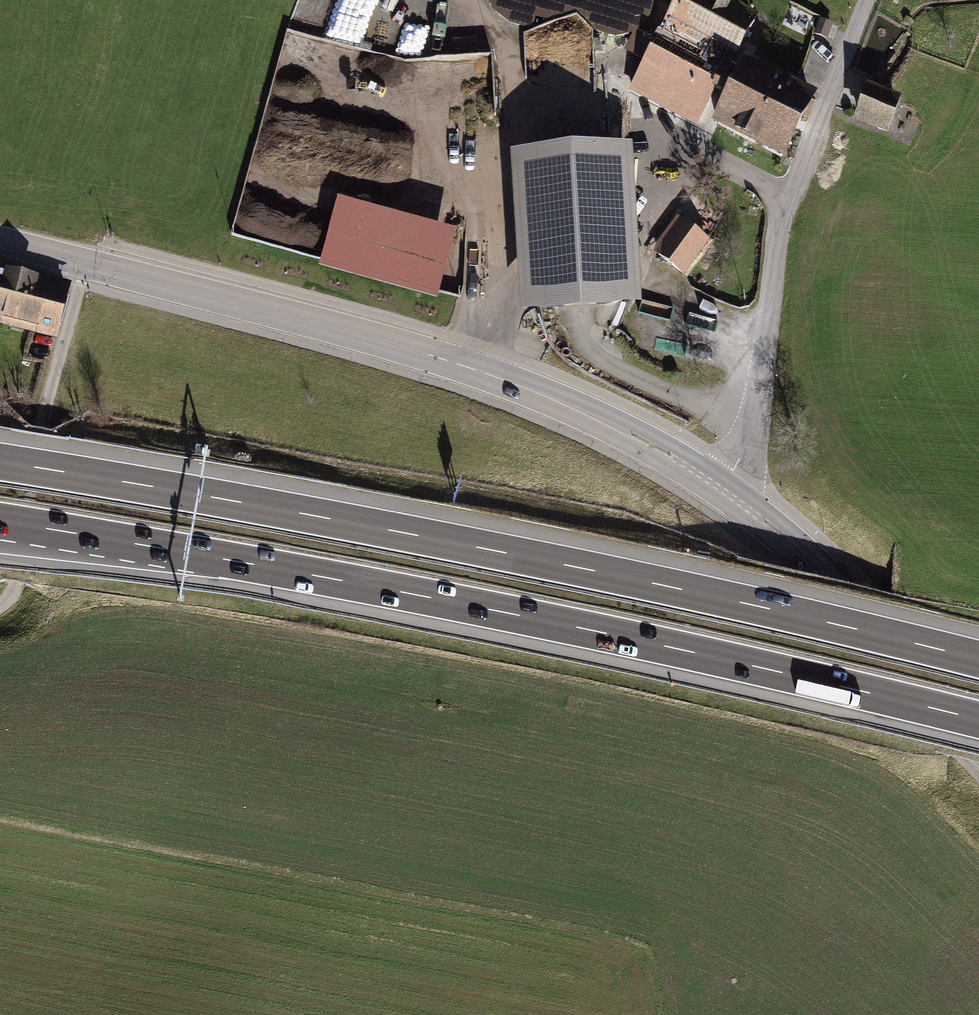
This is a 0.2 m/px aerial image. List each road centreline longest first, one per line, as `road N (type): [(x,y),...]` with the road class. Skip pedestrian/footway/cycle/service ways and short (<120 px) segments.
road 1 (motorway): [(0,522),(562,624),(978,720)]
road 2 (motorway): [(978,658),(566,564),(0,461)]
road 3 (secondary): [(0,240),(437,357),(643,440),(721,489)]
road 4 (unclassified): [(871,0),(777,242),(748,440),(721,489)]
road 5 (secondary): [(721,489),(825,574),(978,742)]
road 6 (track): [(41,422),(17,584),(0,606)]
road 7 (track): [(41,422),(87,263)]

